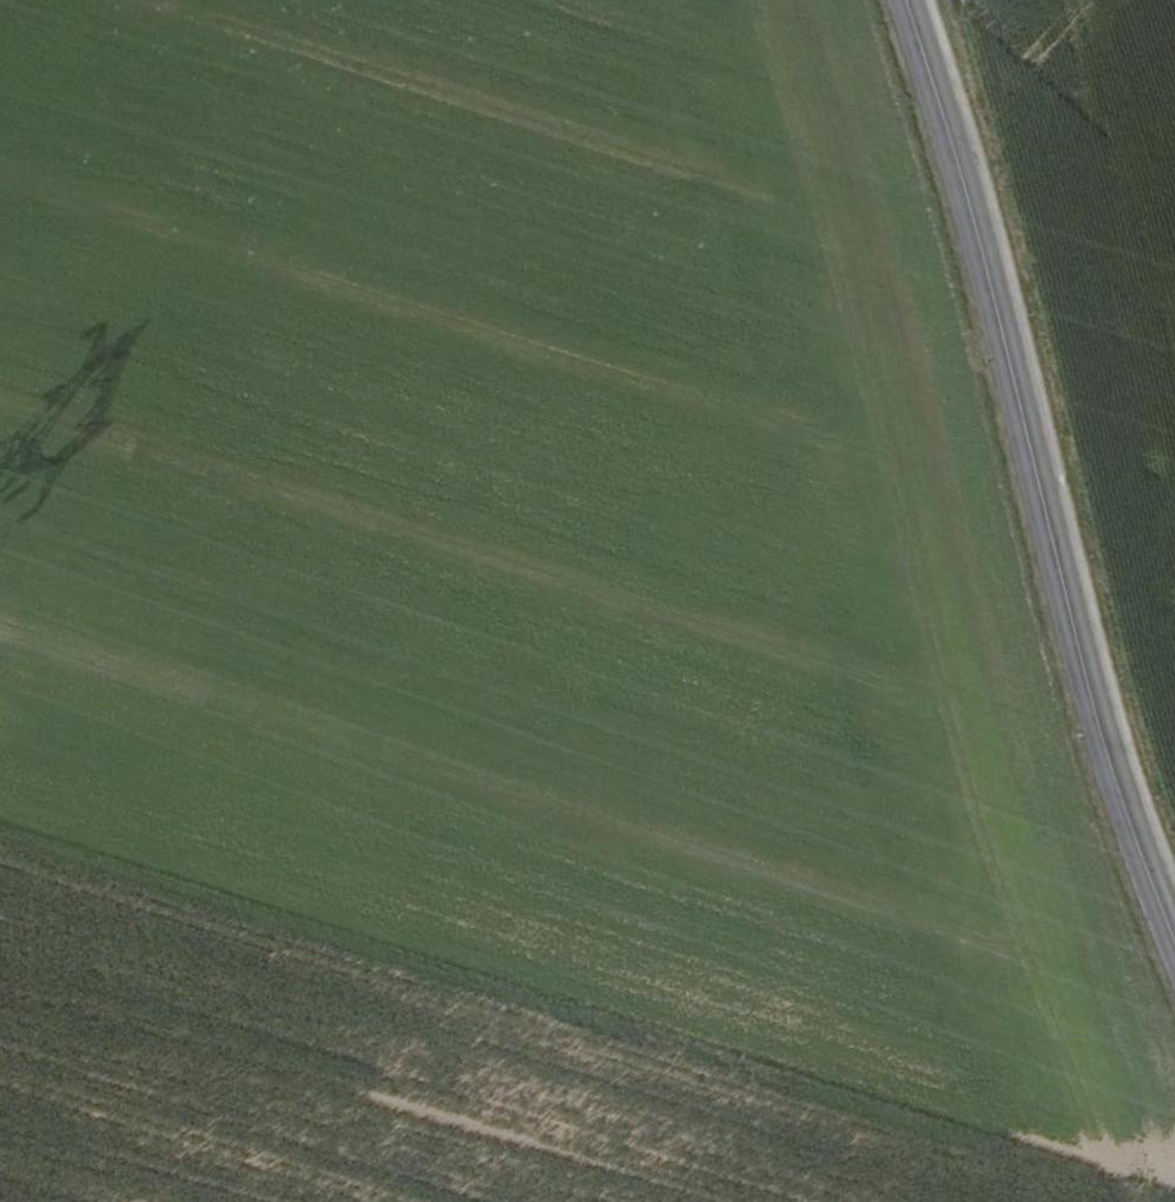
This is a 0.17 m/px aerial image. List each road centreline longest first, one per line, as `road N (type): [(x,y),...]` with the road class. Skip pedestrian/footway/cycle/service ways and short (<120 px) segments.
road 1 (tertiary): [(1174,941),(1098,727),(966,190),(907,0)]

